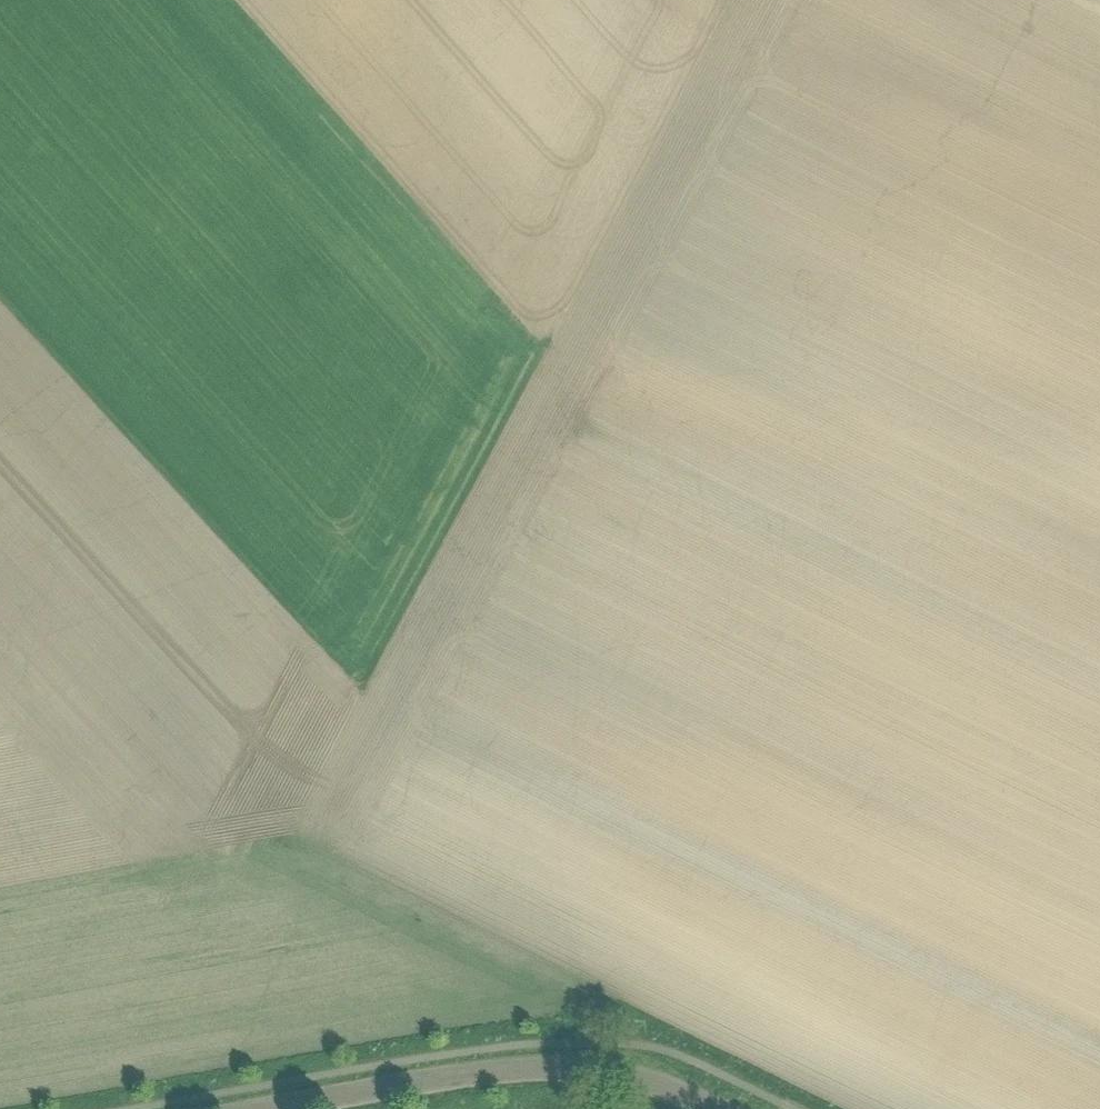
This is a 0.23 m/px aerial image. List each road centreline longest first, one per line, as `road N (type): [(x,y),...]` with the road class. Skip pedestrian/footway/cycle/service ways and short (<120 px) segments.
road 1 (tertiary): [(212,1108),(533,1060),(642,1074),(718,1108)]

